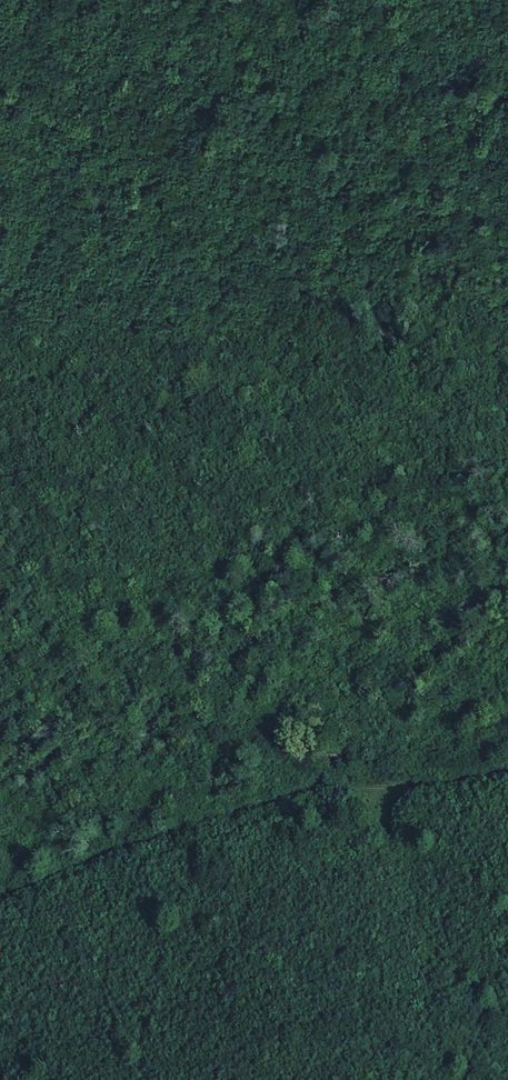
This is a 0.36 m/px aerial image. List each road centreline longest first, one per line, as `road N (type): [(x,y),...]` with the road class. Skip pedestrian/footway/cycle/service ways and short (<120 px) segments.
road 1 (track): [(507,773),(341,788),(128,856),(0,908)]

